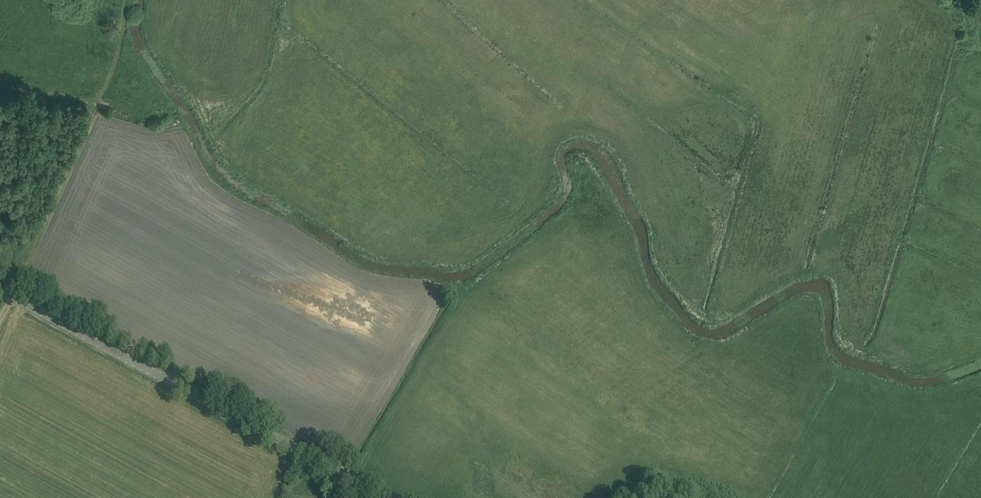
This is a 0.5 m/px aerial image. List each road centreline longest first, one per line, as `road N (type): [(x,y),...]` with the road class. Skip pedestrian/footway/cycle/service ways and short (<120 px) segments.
road 1 (tertiary): [(0,282),(387,497)]

